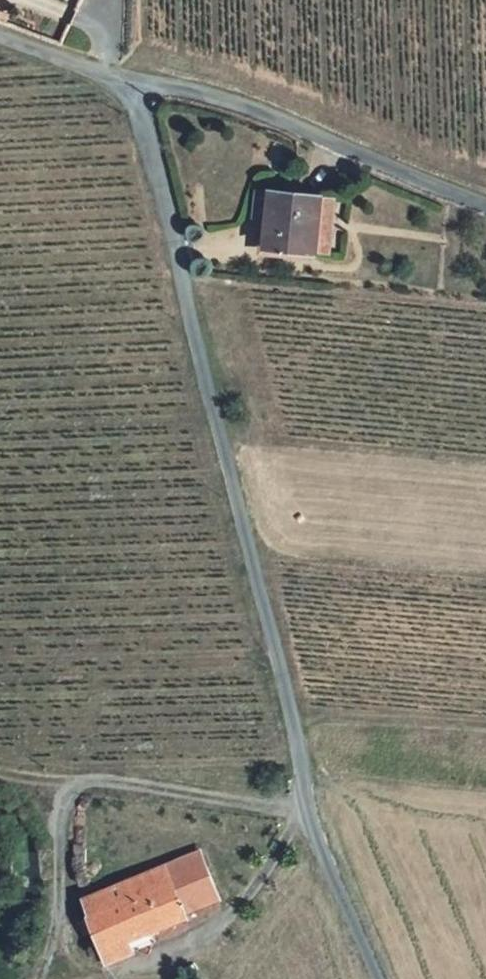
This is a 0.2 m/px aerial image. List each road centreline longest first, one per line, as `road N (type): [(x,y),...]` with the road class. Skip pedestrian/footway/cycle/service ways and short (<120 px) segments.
road 1 (unclassified): [(135,78),(306,804)]
road 2 (residential): [(42,978),(60,891),(62,806),(75,784),(105,779),(306,804)]
road 3 (unclassified): [(135,78),(233,101),(485,200)]
road 4 (unclassified): [(306,804),(378,978)]
road 5 (unclassified): [(0,34),(135,78)]

